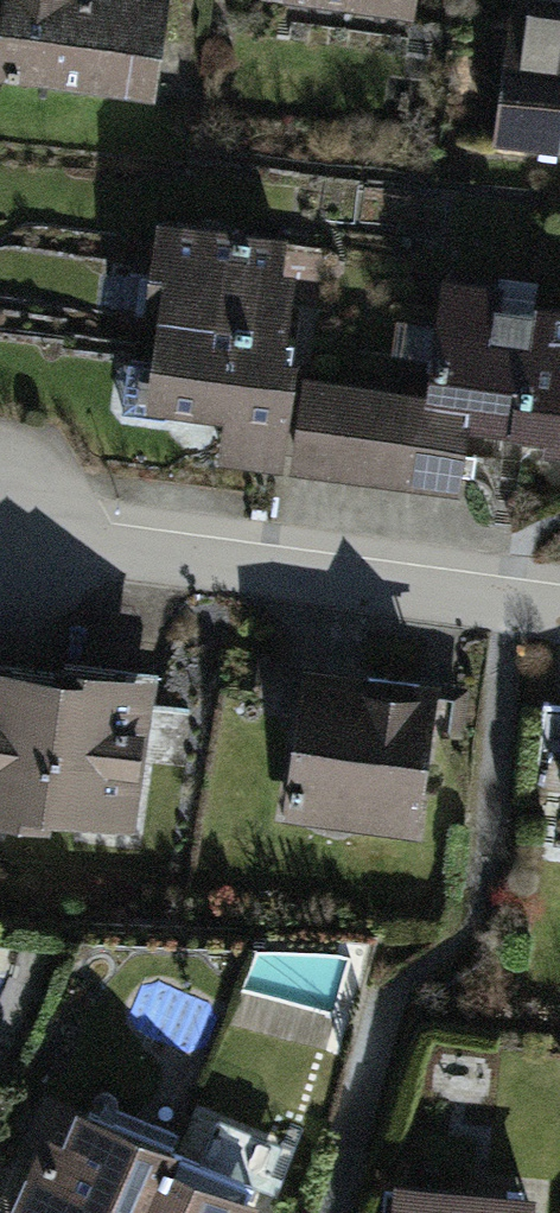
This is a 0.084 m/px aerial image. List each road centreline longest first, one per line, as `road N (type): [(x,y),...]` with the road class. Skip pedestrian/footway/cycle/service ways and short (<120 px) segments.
road 1 (residential): [(0,519),(559,592)]

